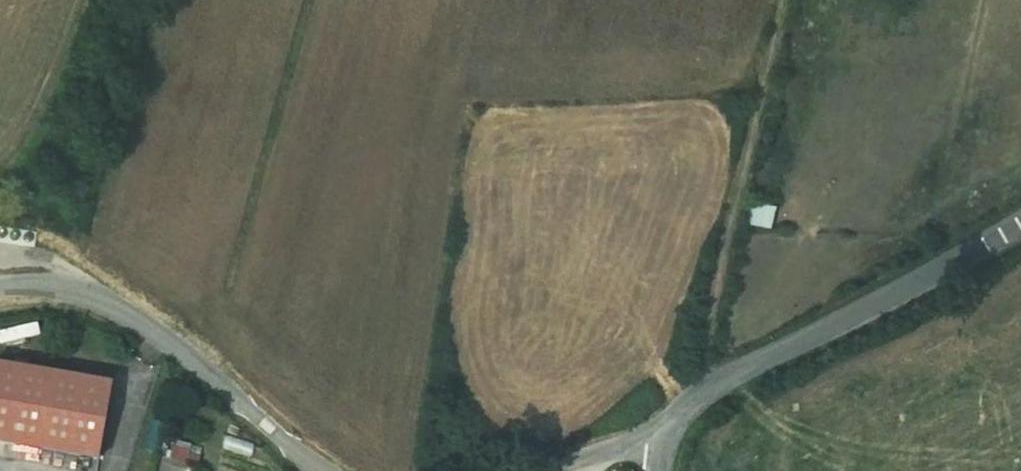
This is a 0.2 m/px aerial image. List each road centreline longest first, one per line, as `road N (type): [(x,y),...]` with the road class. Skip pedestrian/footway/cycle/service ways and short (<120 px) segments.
road 1 (unclassified): [(667,435),(724,378),(946,269),(1020,223)]
road 2 (unclassified): [(0,289),(35,288),(91,303),(176,349),(320,470)]
road 3 (unclassified): [(551,470),(667,435)]

